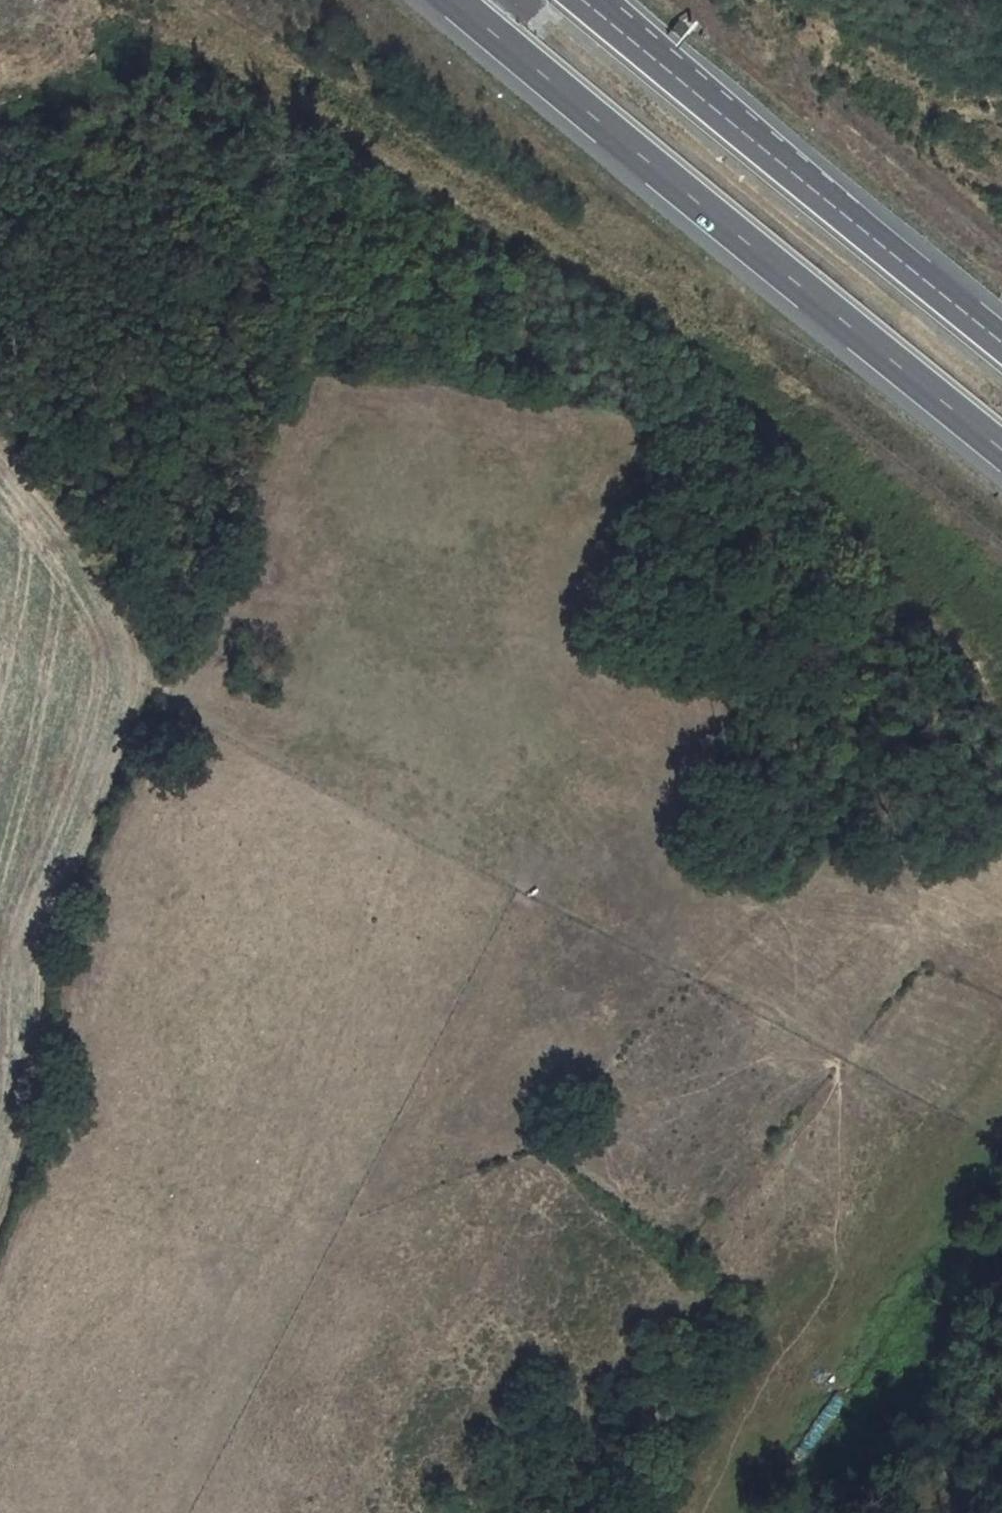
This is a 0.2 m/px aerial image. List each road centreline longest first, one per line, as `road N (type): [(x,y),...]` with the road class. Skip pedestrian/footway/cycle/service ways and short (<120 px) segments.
road 1 (motorway): [(435,0),(1001,468)]
road 2 (motorway): [(1001,339),(584,0)]

